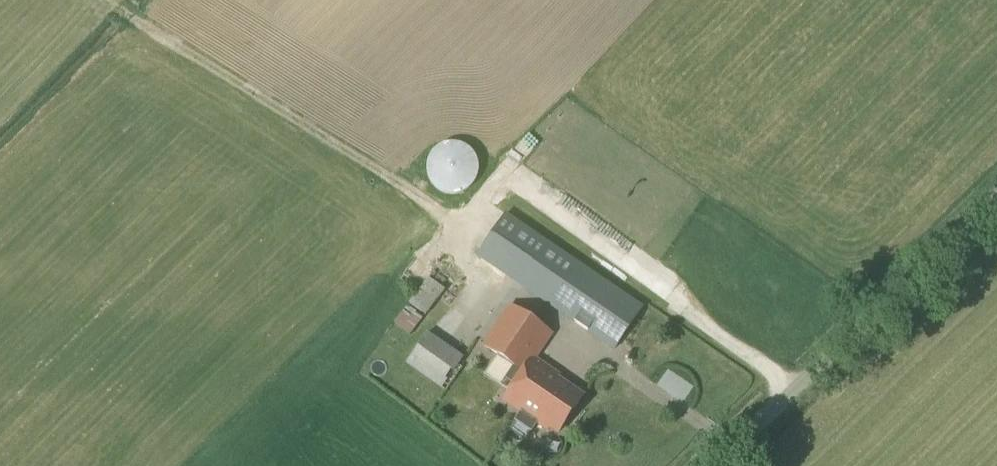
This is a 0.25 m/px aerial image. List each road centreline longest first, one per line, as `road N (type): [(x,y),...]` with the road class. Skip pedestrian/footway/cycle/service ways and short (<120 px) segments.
road 1 (unclassified): [(707,465),(996,193)]

